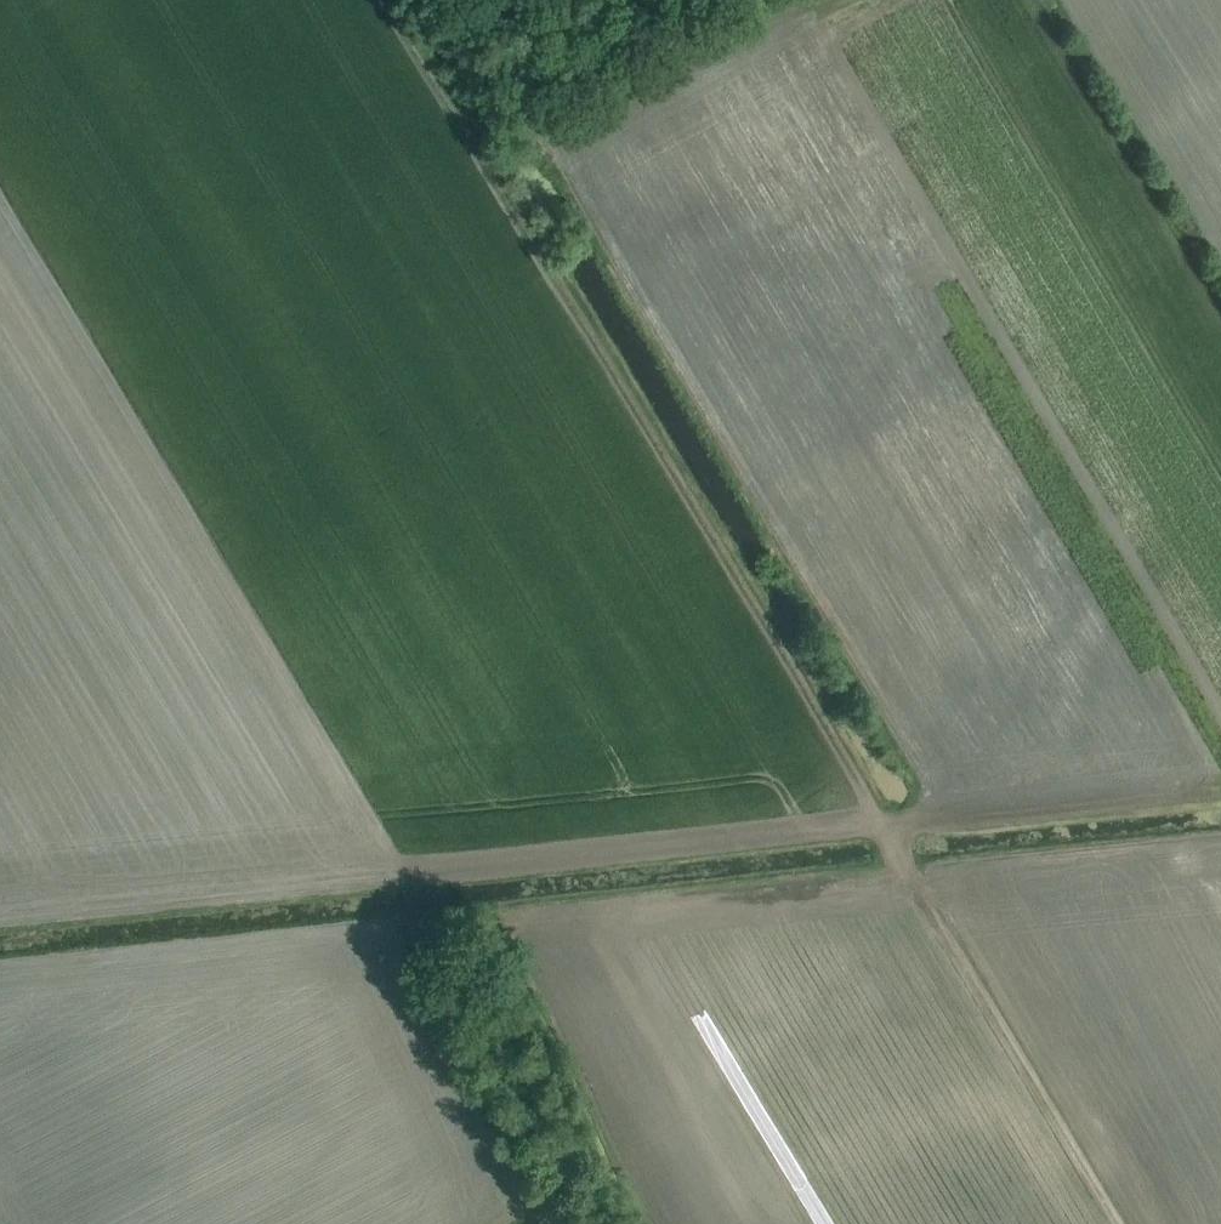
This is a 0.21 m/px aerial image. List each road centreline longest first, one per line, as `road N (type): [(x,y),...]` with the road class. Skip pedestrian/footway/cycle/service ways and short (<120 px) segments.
road 1 (track): [(1114,1223),(885,833)]

